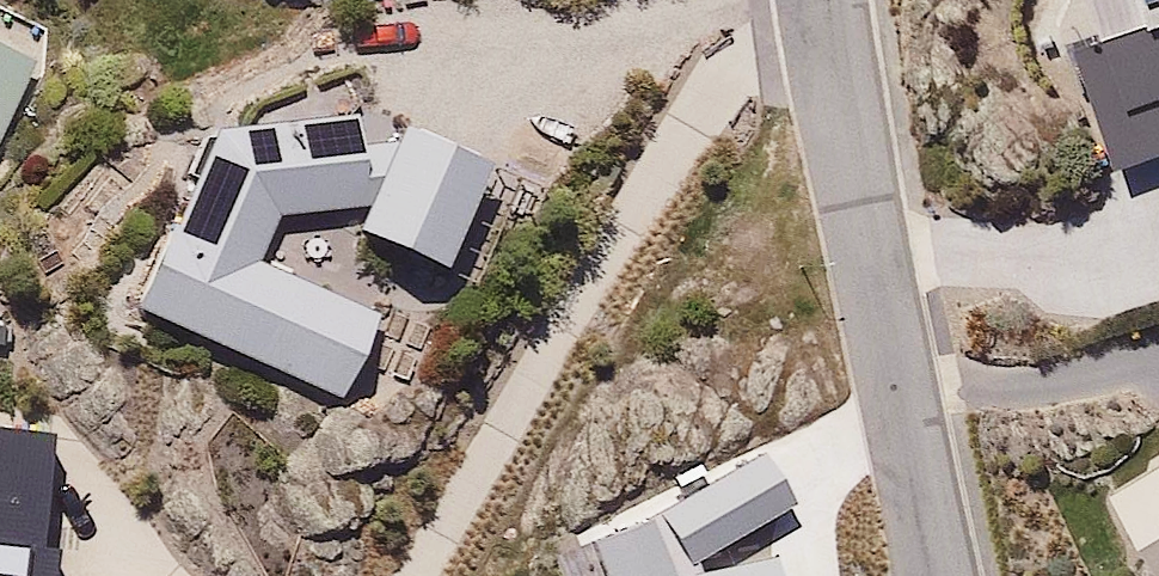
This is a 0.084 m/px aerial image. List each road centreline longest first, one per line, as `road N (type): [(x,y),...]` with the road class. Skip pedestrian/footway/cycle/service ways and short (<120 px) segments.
road 1 (residential): [(839,0),(905,424),(939,575)]

